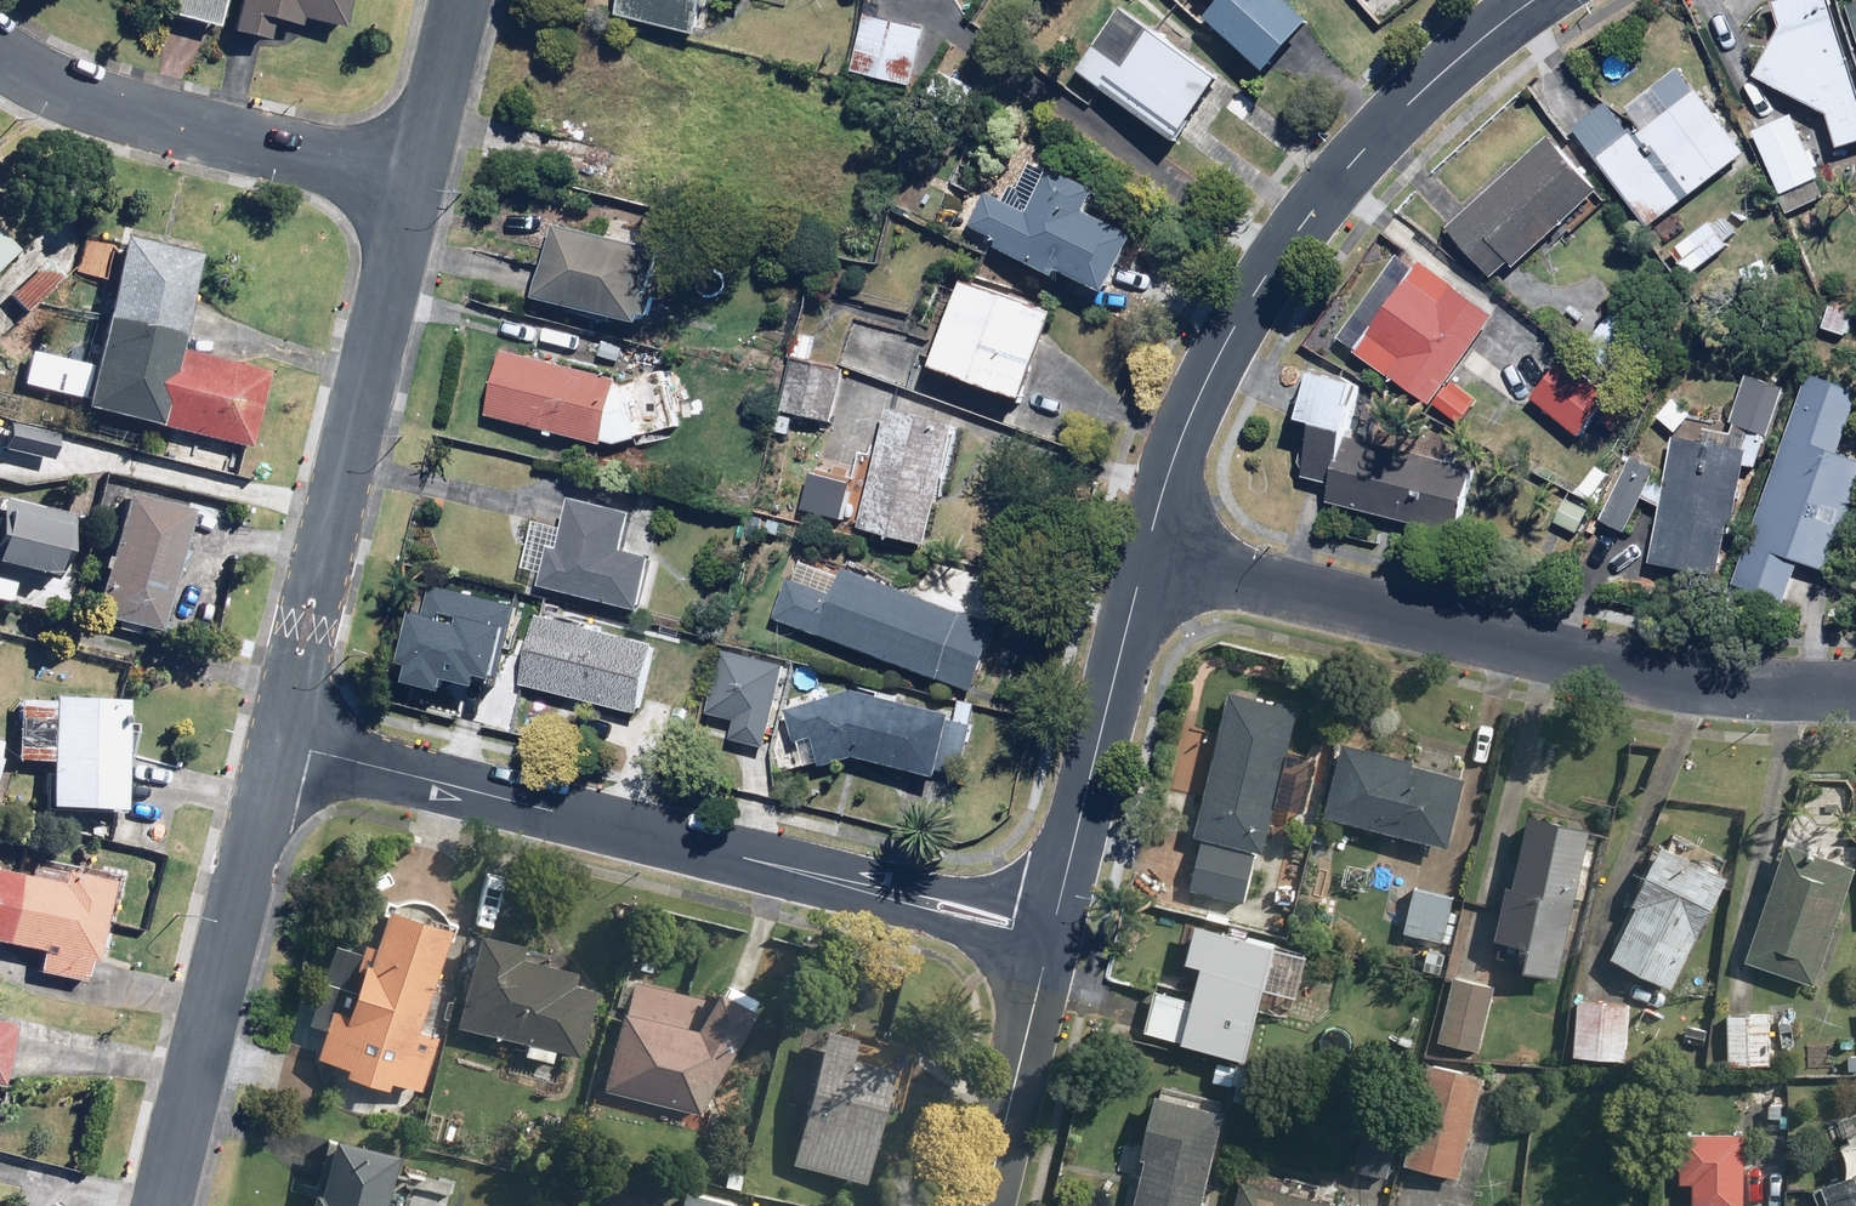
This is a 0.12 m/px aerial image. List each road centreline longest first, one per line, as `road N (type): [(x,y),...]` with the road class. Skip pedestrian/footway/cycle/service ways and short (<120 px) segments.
road 1 (residential): [(281,748),(1051,934)]
road 2 (residential): [(1144,558),(1675,676),(1855,687)]
road 3 (residential): [(1533,0),(1354,156),(1252,286),(1183,421),(1144,558)]
road 4 (residential): [(281,748),(408,181)]
road 5 (residential): [(162,1205),(281,748)]
road 6 (residential): [(0,56),(69,91),(408,181)]
road 7 (residential): [(1144,558),(1051,934)]
road 8 (residential): [(1051,934),(984,1205)]
road 9 (residential): [(408,181),(457,0)]

